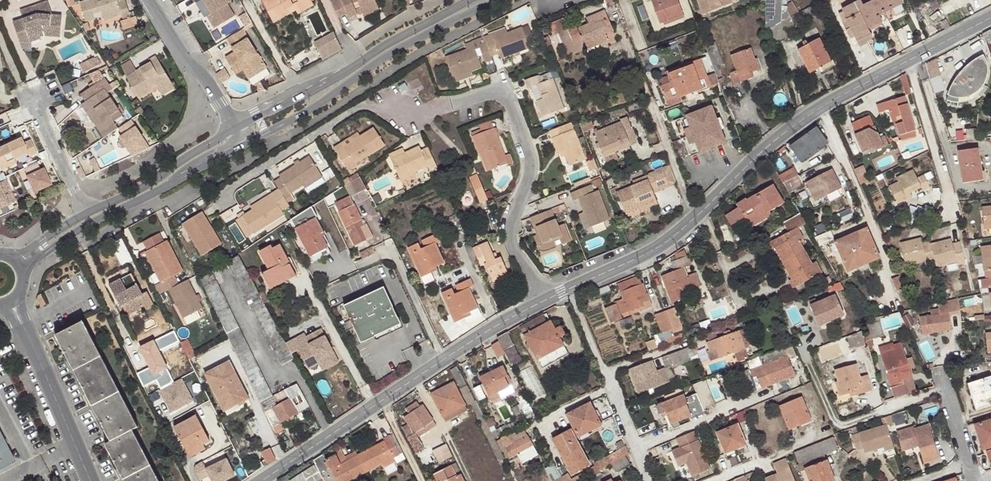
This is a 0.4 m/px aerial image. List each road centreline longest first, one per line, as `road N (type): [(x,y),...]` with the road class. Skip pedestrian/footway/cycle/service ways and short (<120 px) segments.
road 1 (residential): [(225,195),(375,101),(436,107),(482,93),(508,96),(526,144),(528,177),(515,248),(541,297)]
road 2 (unclassified): [(821,108),(786,129),(651,254),(570,286)]
road 3 (tertiary): [(486,0),(243,134)]
road 4 (unclassified): [(443,358),(261,480)]
road 5 (unclassified): [(13,306),(92,480)]
road 6 (tertiary): [(243,134),(85,223)]
road 7 (residential): [(570,286),(635,449)]
road 8 (residential): [(151,0),(243,134)]
road 9 (residential): [(821,108),(883,253)]
road 10 (residential): [(909,60),(953,211)]
road 11 (residential): [(443,358),(392,252),(356,265)]
road 12 (residential): [(758,399),(635,449)]
road 13 (residential): [(35,102),(85,223)]

